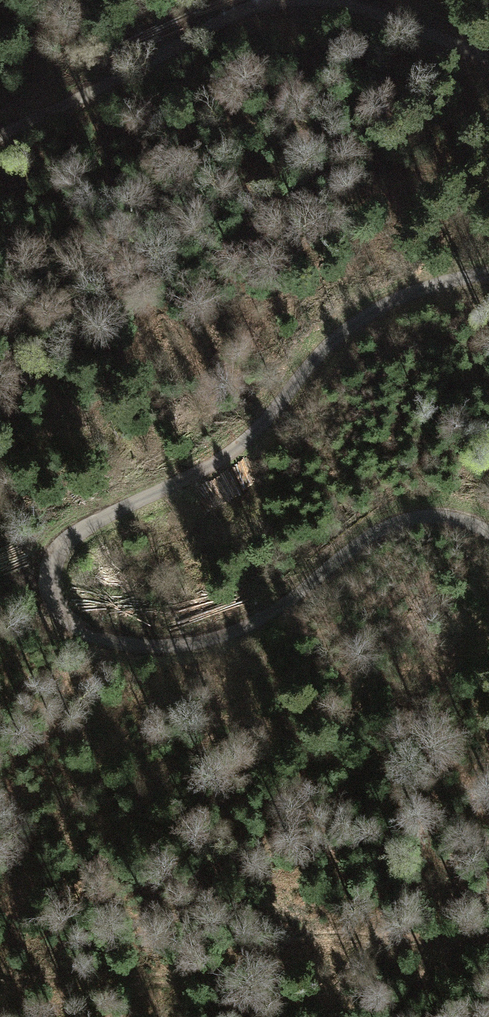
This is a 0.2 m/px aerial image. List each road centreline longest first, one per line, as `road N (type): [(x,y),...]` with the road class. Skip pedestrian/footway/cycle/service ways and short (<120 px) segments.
road 1 (track): [(488,529),(437,513),(401,518),(288,606),(216,640),(115,644),(63,617),(53,592),(54,563),(73,536),(229,453),(343,333),(383,306),(488,276)]
road 2 (track): [(291,0),(245,12),(0,141)]
road 3 (track): [(488,55),(324,0)]
road 4 (track): [(395,1016),(488,939)]

